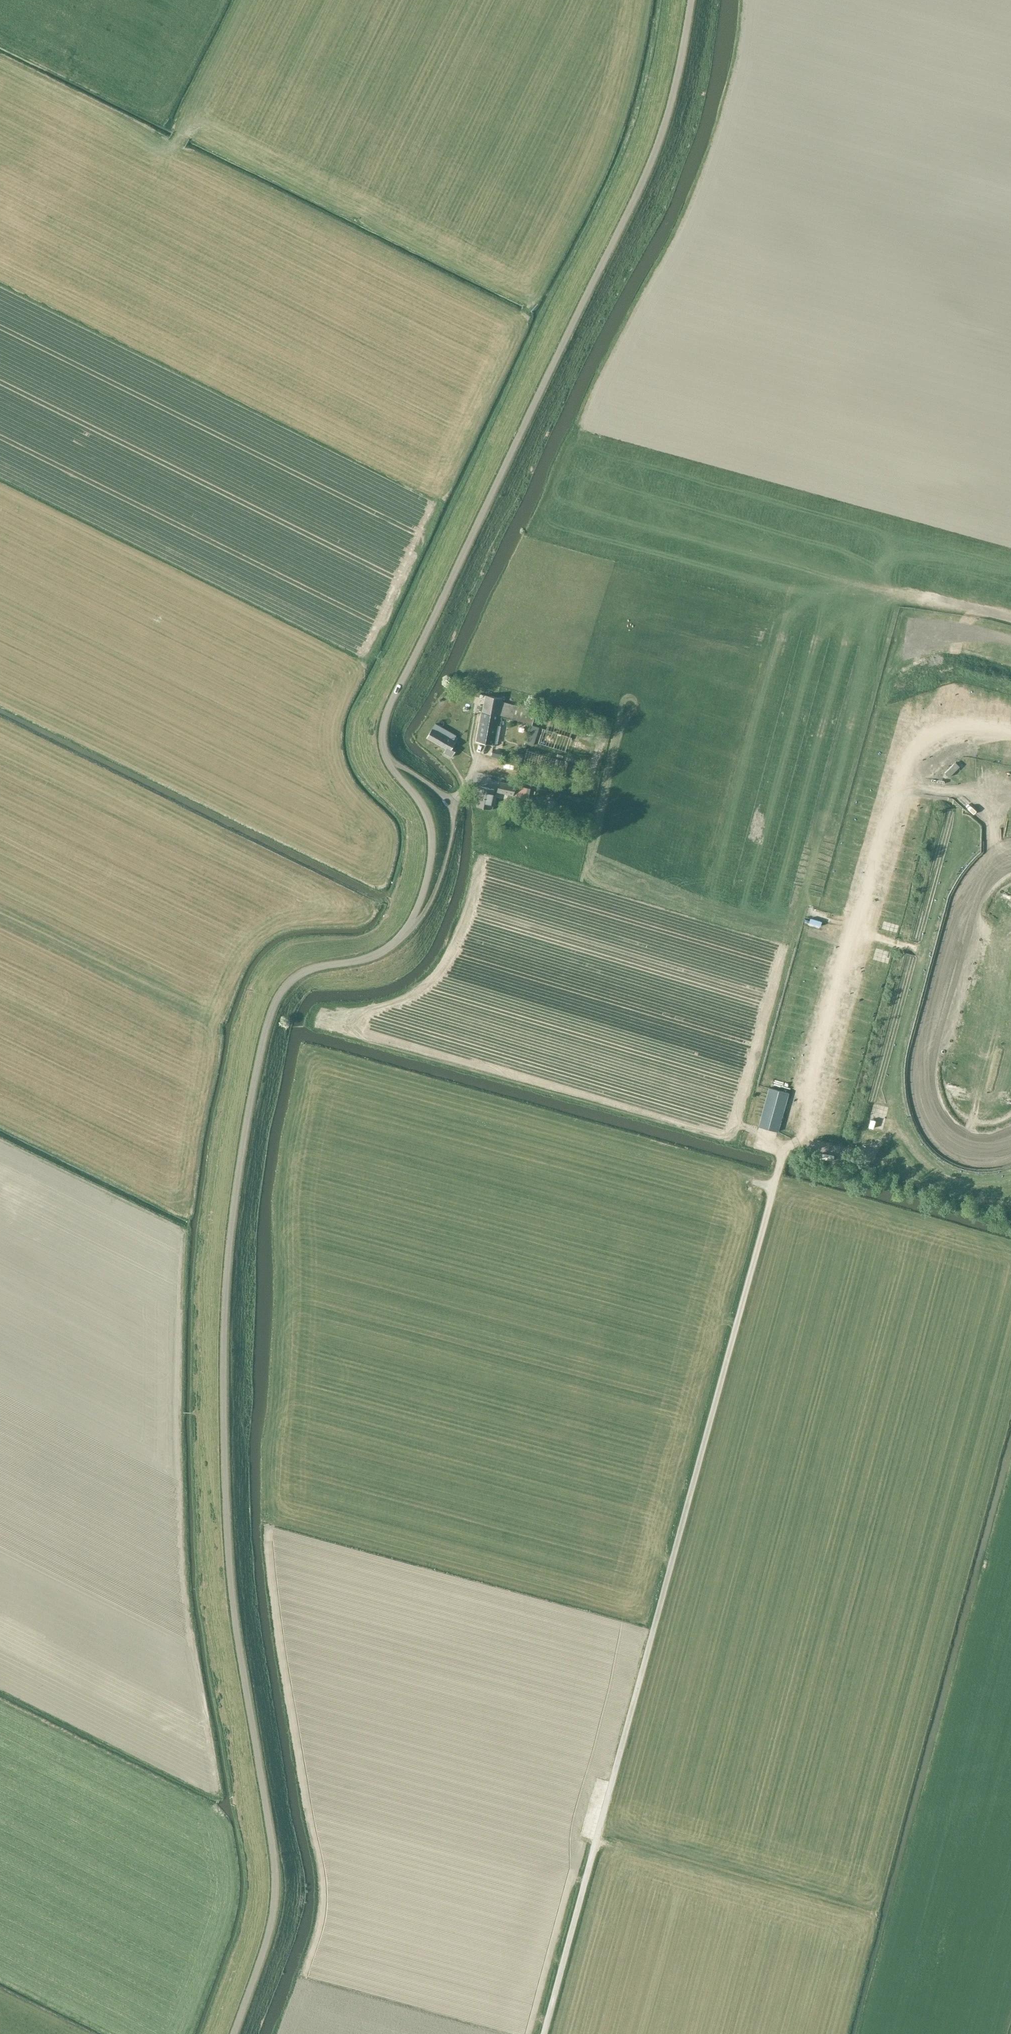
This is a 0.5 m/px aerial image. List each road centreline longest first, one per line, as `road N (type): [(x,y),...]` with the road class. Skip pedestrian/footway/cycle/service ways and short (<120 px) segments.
road 1 (unclassified): [(233,2033),(270,1928),(275,1885),(235,1616),(226,1463),(227,1266),(260,1056),(289,982),(316,967),(376,955),(413,919),(432,837),(420,801),(385,751),(387,712),(651,163),(691,0)]
road 2 (track): [(928,1048),(991,815),(947,788),(917,808),(904,795),(959,634),(979,612)]
road 3 (track): [(1010,1144),(960,1146),(935,1122),(924,1085),(928,1048)]

